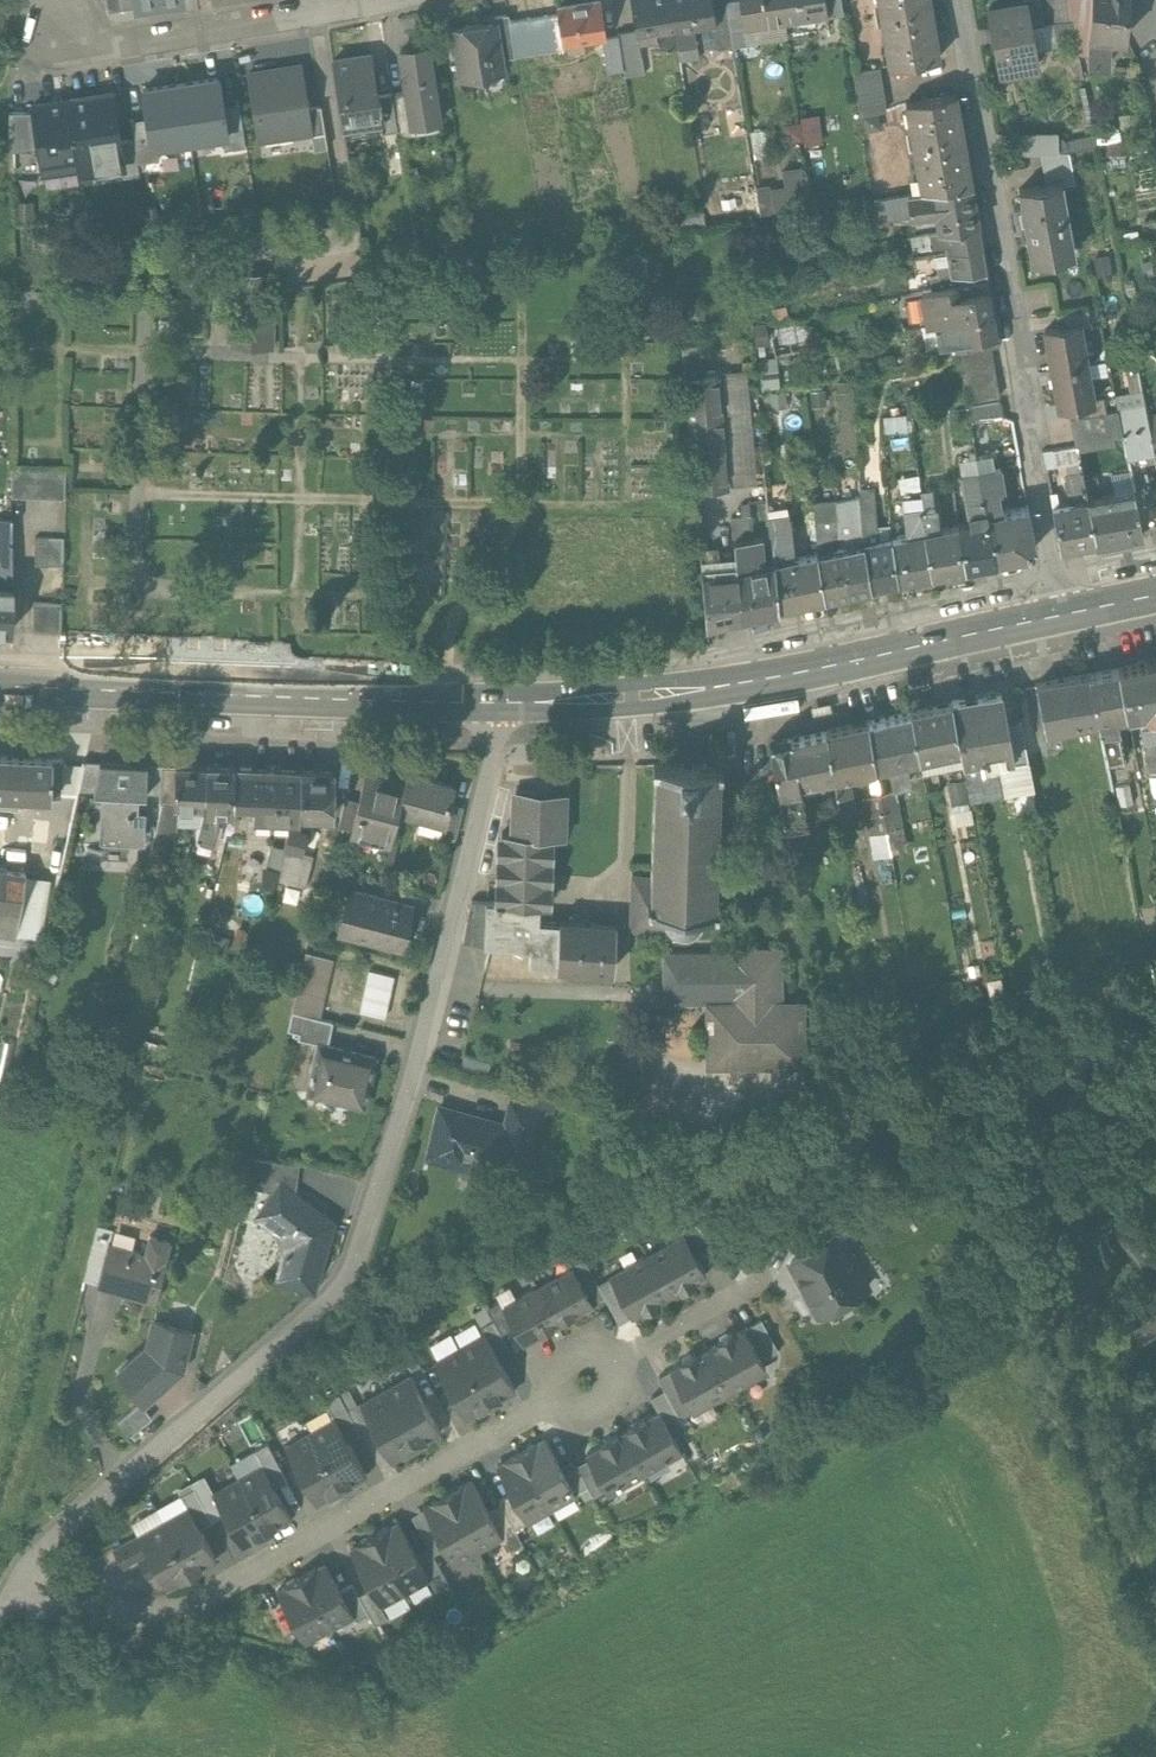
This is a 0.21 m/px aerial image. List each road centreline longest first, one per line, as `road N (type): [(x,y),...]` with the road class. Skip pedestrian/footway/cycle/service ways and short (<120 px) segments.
road 1 (residential): [(7,1608),(14,1577),(348,1272),(403,1097),(468,846),(492,749),(492,704)]
road 2 (residential): [(956,0),(1061,619)]
road 3 (residential): [(7,1608),(174,1606),(536,1411)]
road 4 (secondary): [(492,704),(769,682),(1061,619)]
road 5 (secondary): [(0,688),(492,704)]
road 6 (residential): [(379,0),(117,49),(59,28)]
road 7 (residential): [(625,1358),(769,1279)]
road 8 (residential): [(625,1358),(588,1350),(553,1368),(536,1411)]
road 9 (residential): [(536,1411),(579,1414),(616,1395),(625,1358)]

